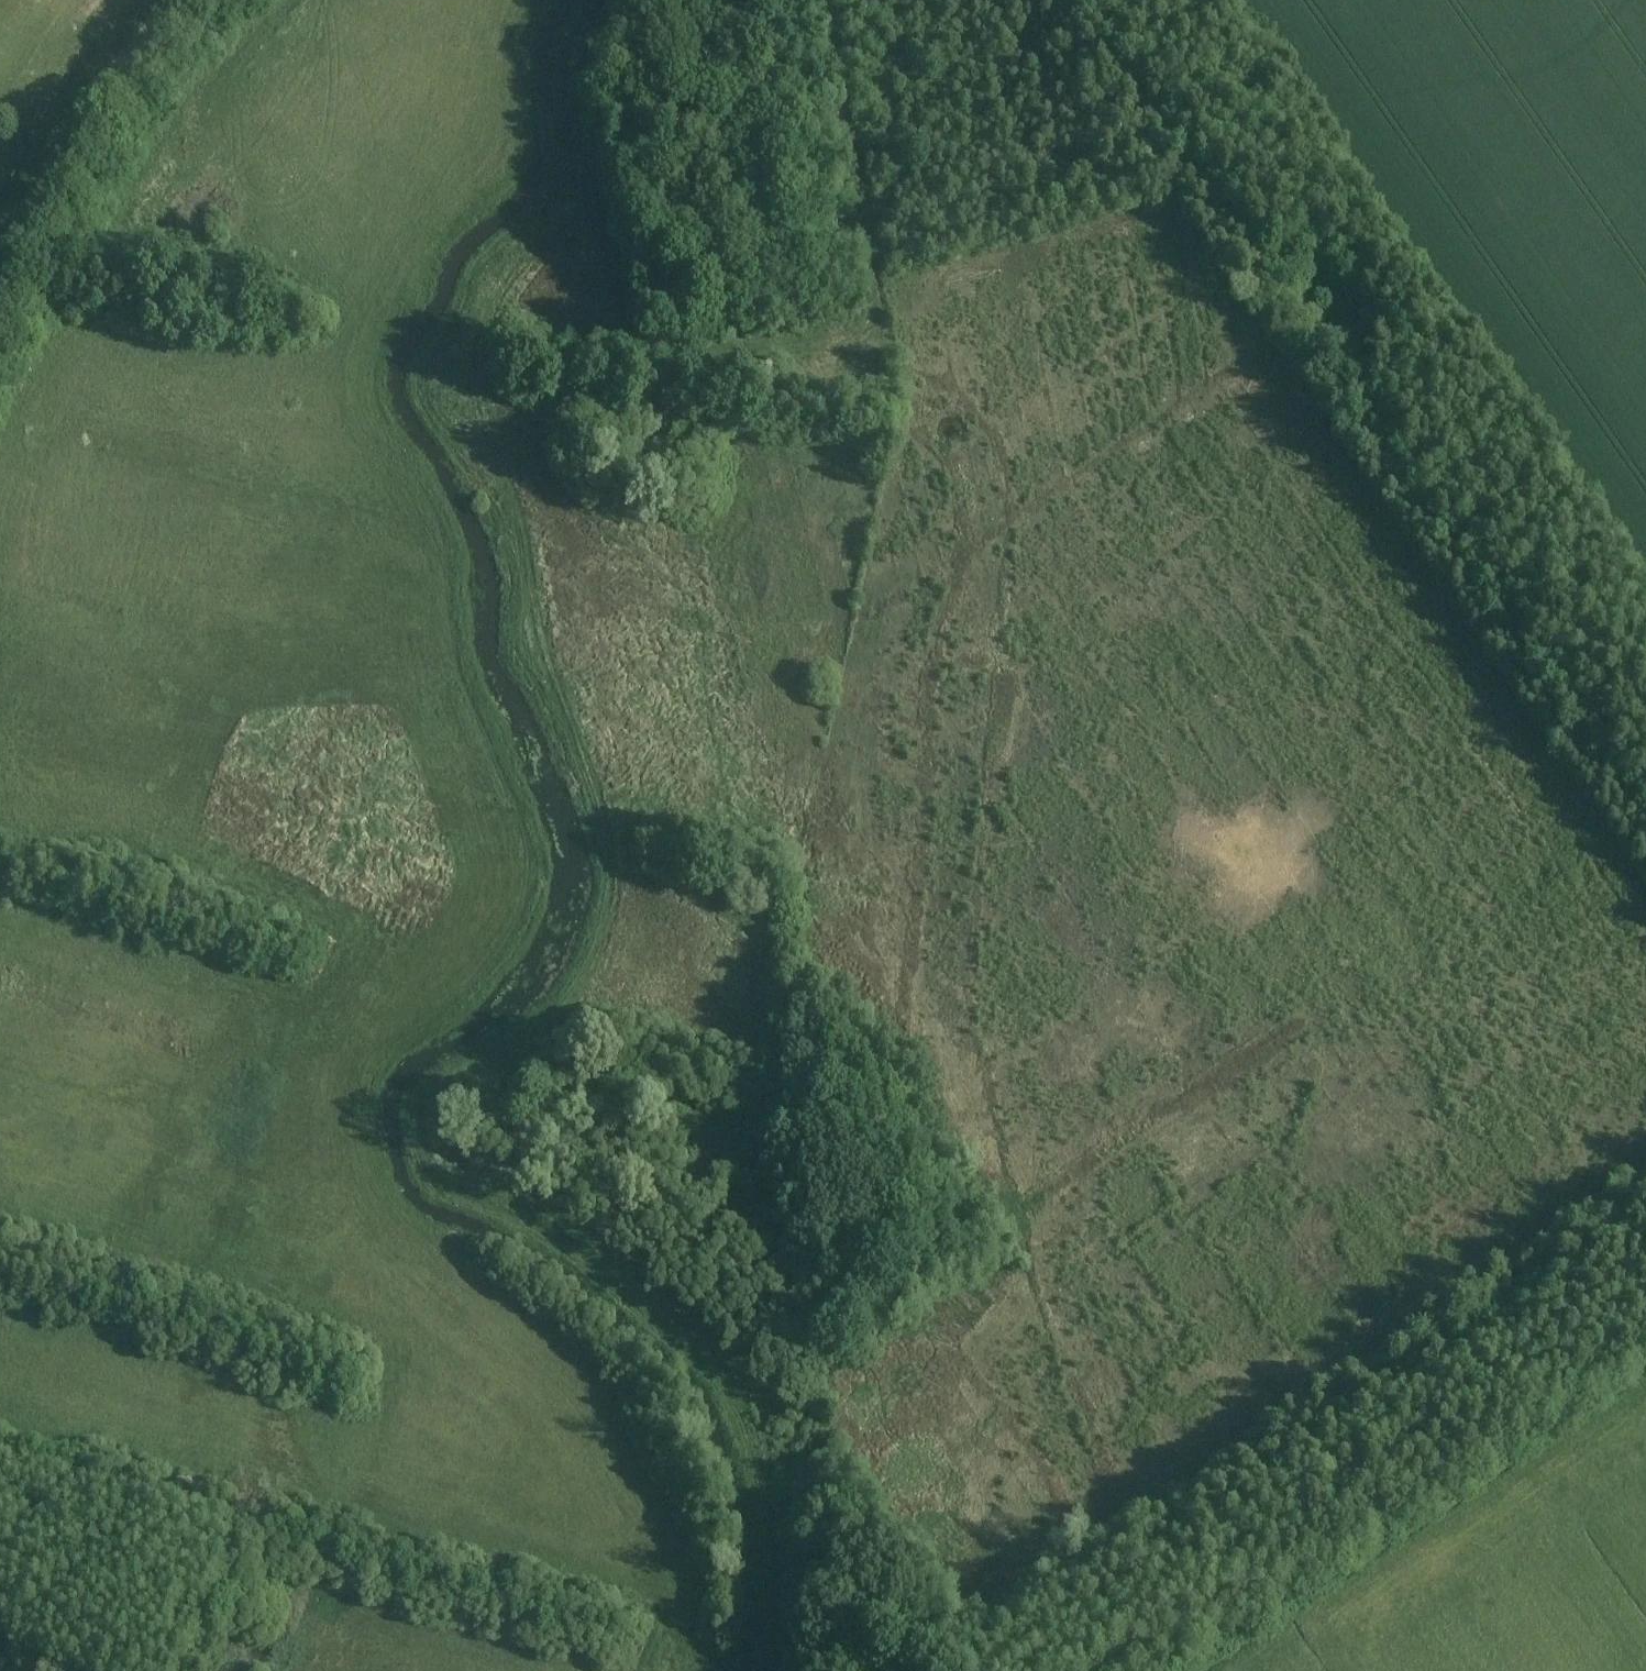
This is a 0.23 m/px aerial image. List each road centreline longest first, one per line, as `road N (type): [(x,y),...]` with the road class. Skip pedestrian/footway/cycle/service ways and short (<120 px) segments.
road 1 (unclassified): [(0,273),(93,98),(179,0)]

